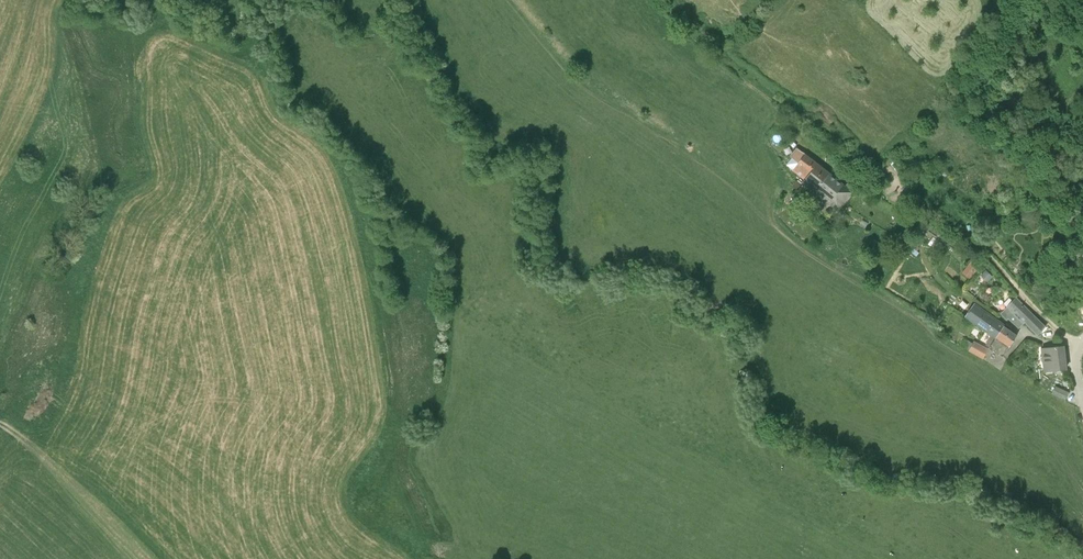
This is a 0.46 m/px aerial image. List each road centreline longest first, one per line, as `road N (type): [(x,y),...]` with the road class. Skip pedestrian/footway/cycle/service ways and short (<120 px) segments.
road 1 (track): [(885,179),(982,250),(1077,348)]

